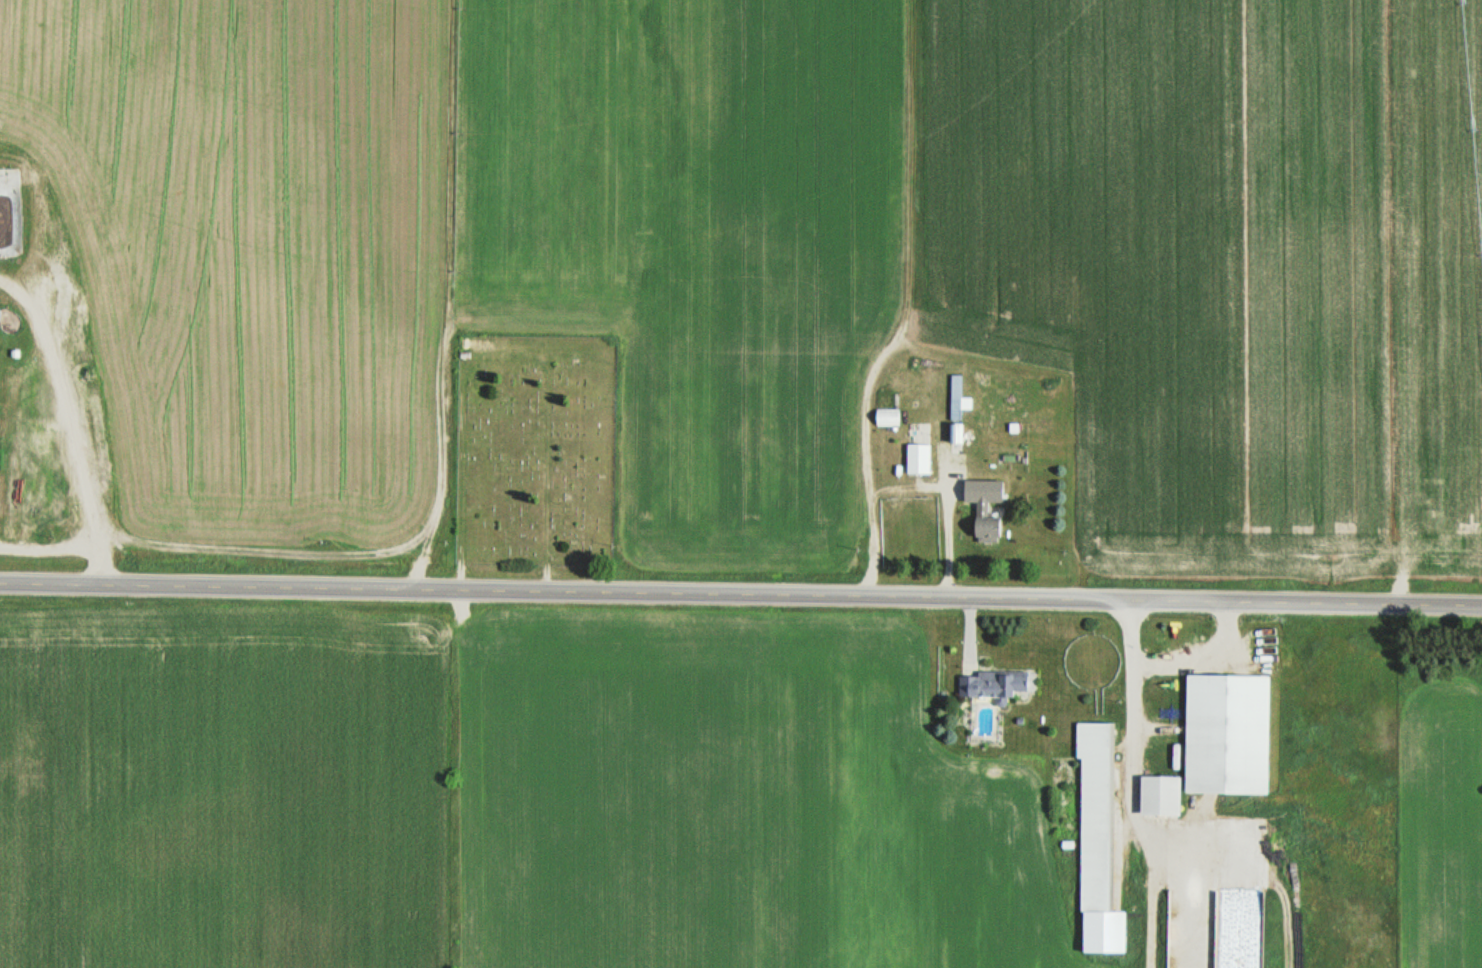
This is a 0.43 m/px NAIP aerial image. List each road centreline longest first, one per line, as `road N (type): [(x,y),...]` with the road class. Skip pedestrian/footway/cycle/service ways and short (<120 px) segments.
road 1 (residential): [(1481,605),(0,581)]

